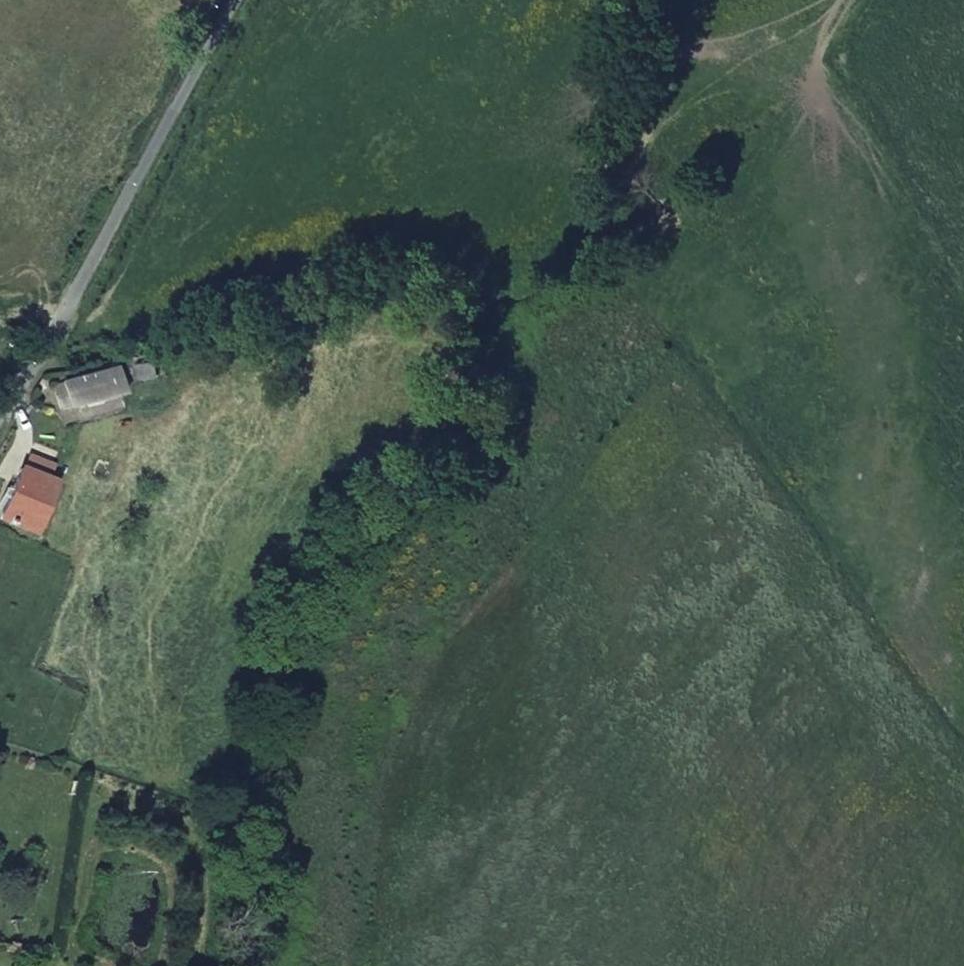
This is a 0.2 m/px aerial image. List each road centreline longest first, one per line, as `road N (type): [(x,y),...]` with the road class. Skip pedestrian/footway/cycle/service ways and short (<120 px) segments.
road 1 (unclassified): [(235,0),(0,415)]

